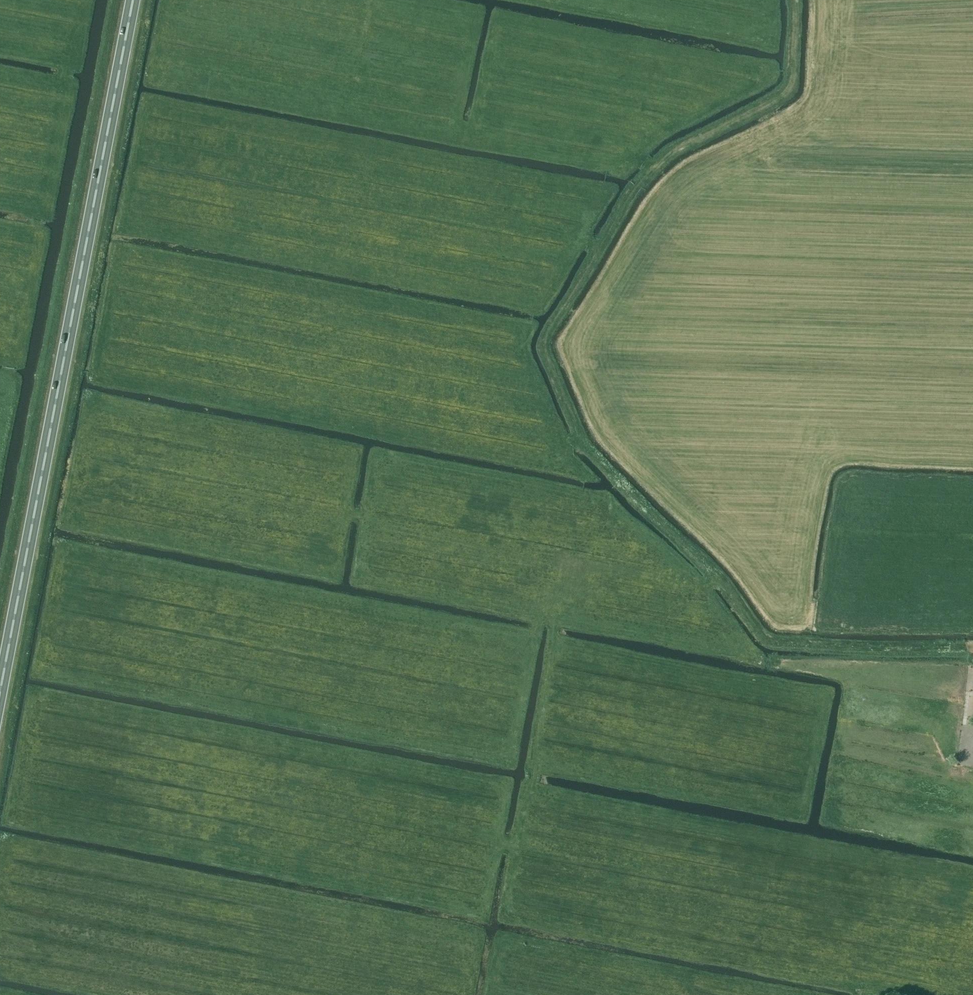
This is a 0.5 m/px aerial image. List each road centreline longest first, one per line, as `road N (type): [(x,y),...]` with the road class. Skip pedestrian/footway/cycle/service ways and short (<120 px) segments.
road 1 (track): [(972,646),(766,640),(712,569),(595,456),(545,350),(547,332),(650,171),(790,86),(795,0)]
road 2 (trunk): [(0,696),(134,0)]

